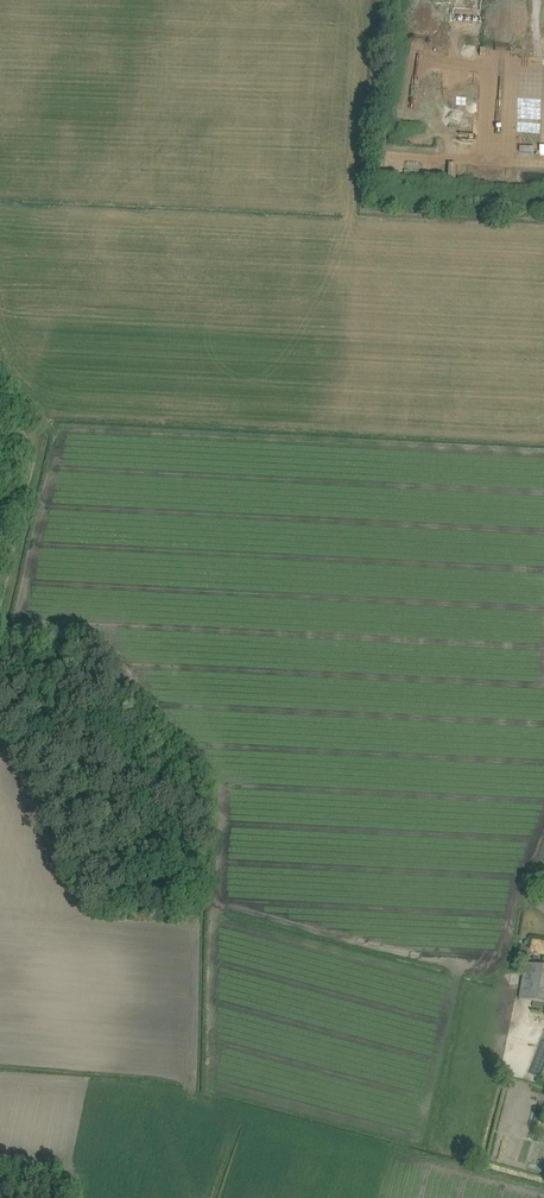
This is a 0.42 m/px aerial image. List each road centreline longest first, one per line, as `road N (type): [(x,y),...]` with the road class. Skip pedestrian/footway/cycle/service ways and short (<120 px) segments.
road 1 (track): [(0,599),(35,447)]

